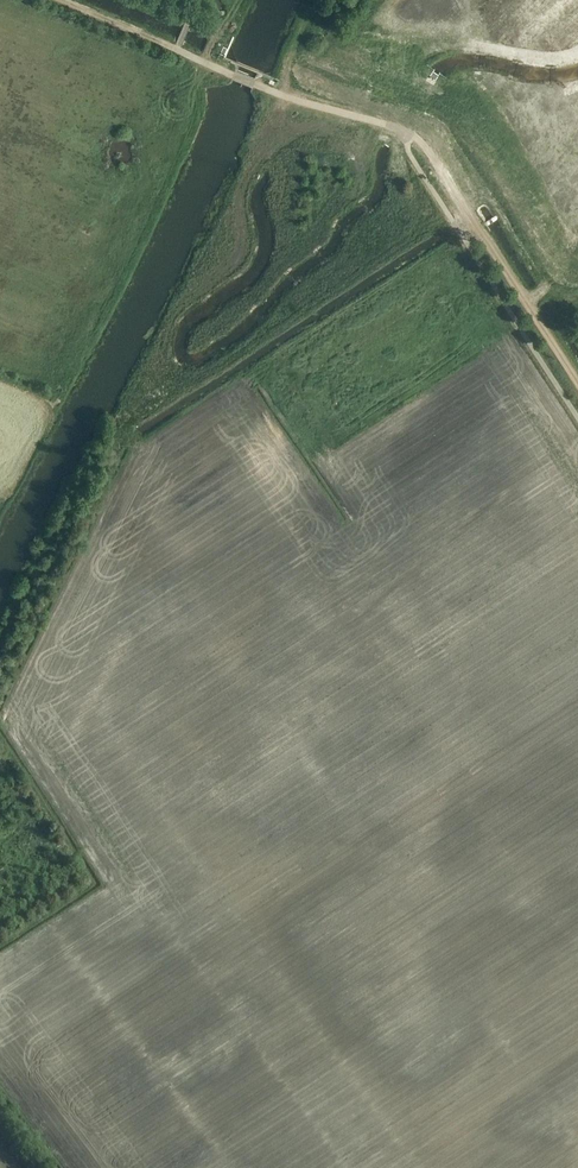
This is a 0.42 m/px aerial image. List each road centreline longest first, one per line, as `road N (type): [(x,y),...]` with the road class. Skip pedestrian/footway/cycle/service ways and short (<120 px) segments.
road 1 (track): [(405,131),(433,158),(577,379)]
road 2 (track): [(176,49),(288,98),(405,131)]
road 3 (track): [(59,0),(176,49)]

